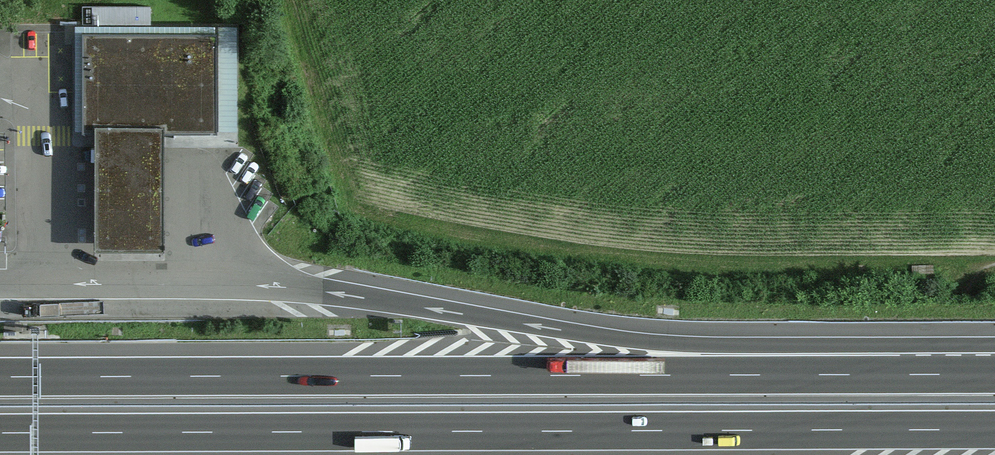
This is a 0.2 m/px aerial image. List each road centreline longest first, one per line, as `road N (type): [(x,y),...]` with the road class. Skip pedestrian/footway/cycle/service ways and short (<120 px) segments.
road 1 (motorway): [(0,433),(994,430)]
road 2 (motorway): [(924,374),(0,377)]
road 3 (motorway): [(924,374),(855,346),(646,340),(364,295)]
road 4 (track): [(994,270),(968,295),(966,454)]

